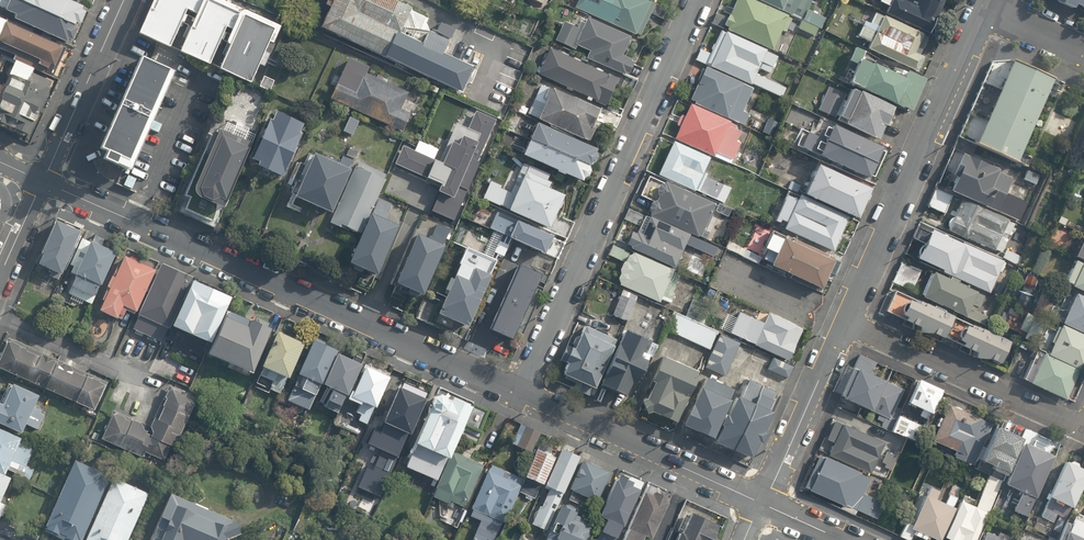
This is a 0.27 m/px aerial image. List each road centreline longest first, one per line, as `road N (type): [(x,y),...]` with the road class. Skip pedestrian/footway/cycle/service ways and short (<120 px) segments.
road 1 (residential): [(43,181),(518,395)]
road 2 (residential): [(698,0),(518,395)]
road 3 (residential): [(846,323),(986,7)]
road 4 (residential): [(518,395),(762,503)]
road 5 (residential): [(1083,419),(1070,422),(846,323)]
road 6 (residential): [(762,503),(846,323)]
road 7 (residential): [(124,0),(43,181)]

